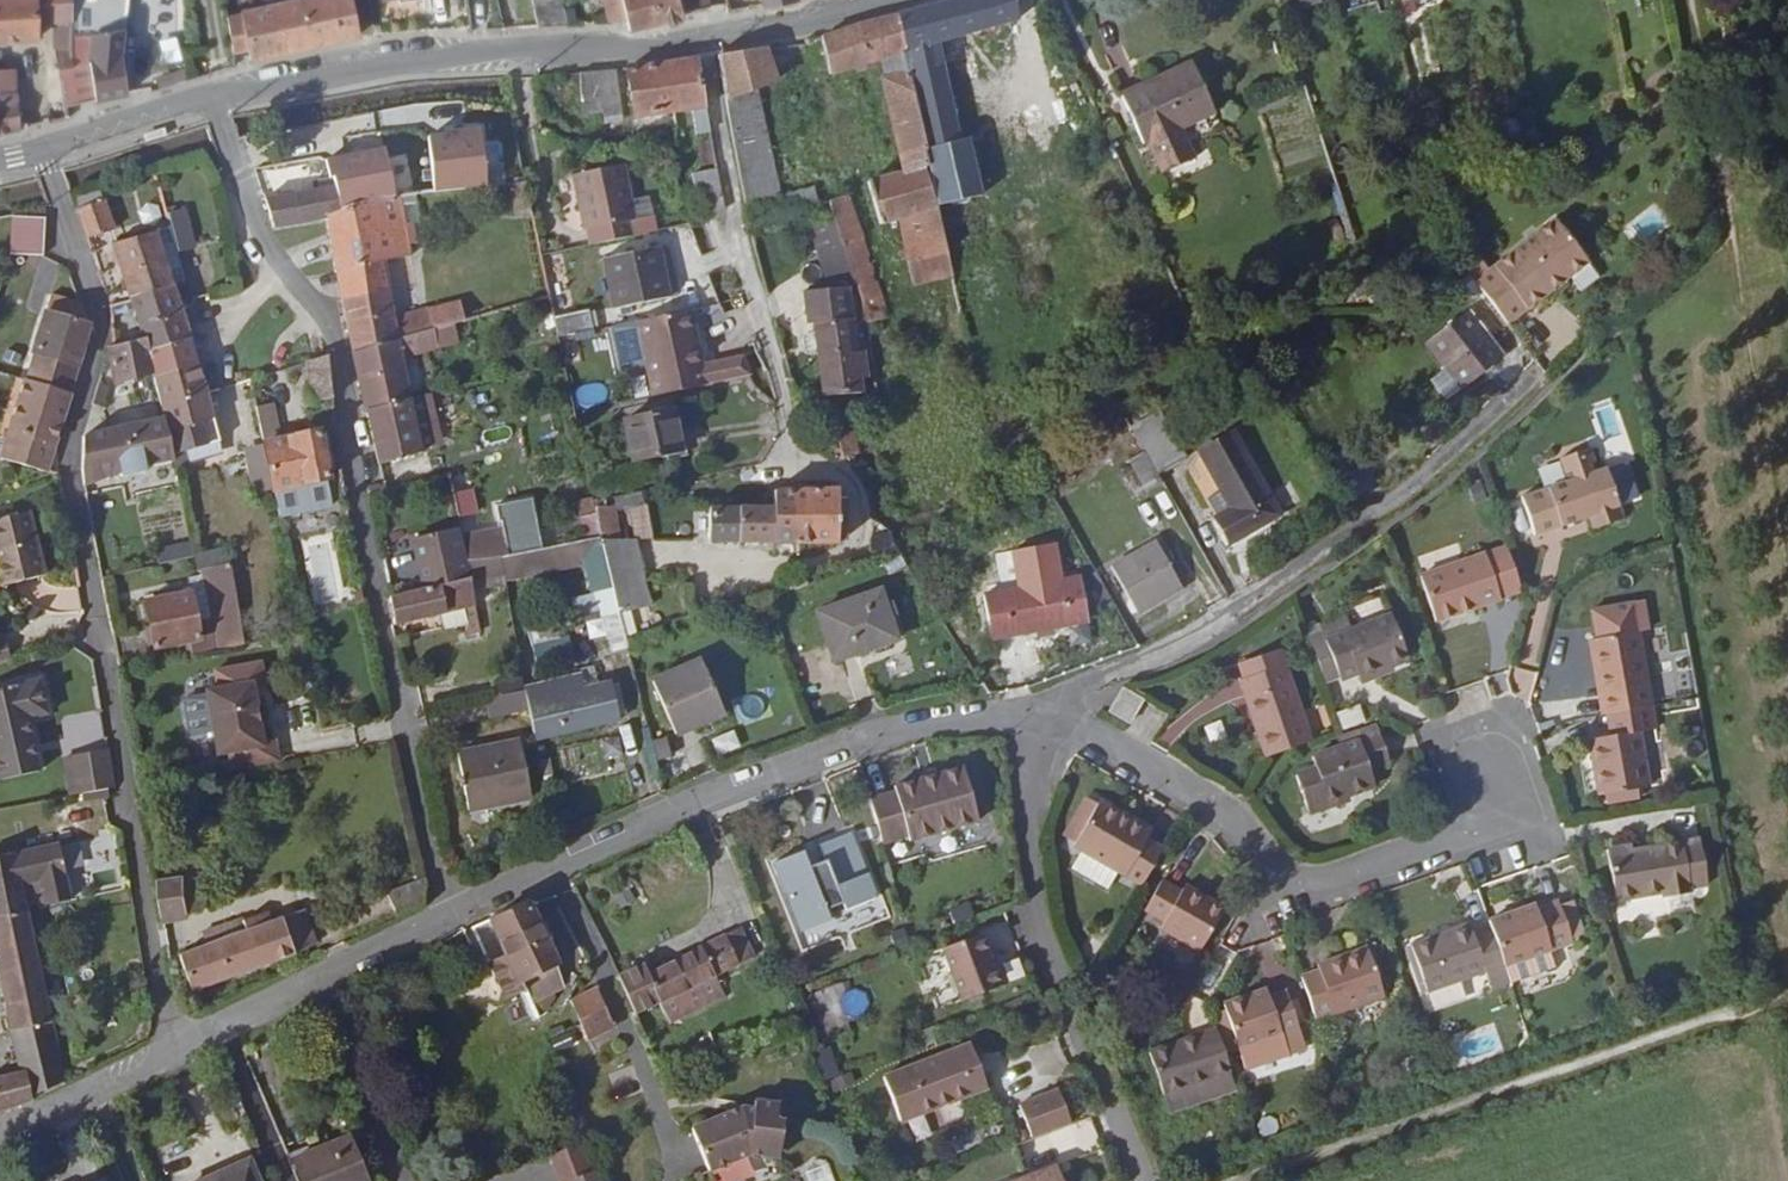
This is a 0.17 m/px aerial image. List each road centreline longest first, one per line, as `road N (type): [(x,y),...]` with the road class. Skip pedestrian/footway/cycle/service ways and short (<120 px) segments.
road 1 (residential): [(62,199),(102,326),(69,455),(174,1053)]
road 2 (residential): [(228,151),(251,233),(340,357),(355,492),(453,915)]
road 3 (tertiary): [(212,97),(382,67),(702,43),(881,0)]
road 4 (residential): [(453,915),(653,816),(859,737),(937,720),(1054,711)]
road 5 (residential): [(1054,711),(1100,676),(1159,654),(1432,477),(1526,386)]
road 6 (residential): [(1054,711),(1222,809),(1290,878),(1321,885),(1481,826),(1490,813),(1487,772)]
road 7 (residential): [(1153,1180),(1053,973),(1032,906),(1025,810),(1054,711)]
road 8 (residential): [(174,1053),(453,915)]
road 9 (residential): [(0,1137),(174,1053)]
road 10 (tertiary): [(43,148),(212,97)]

